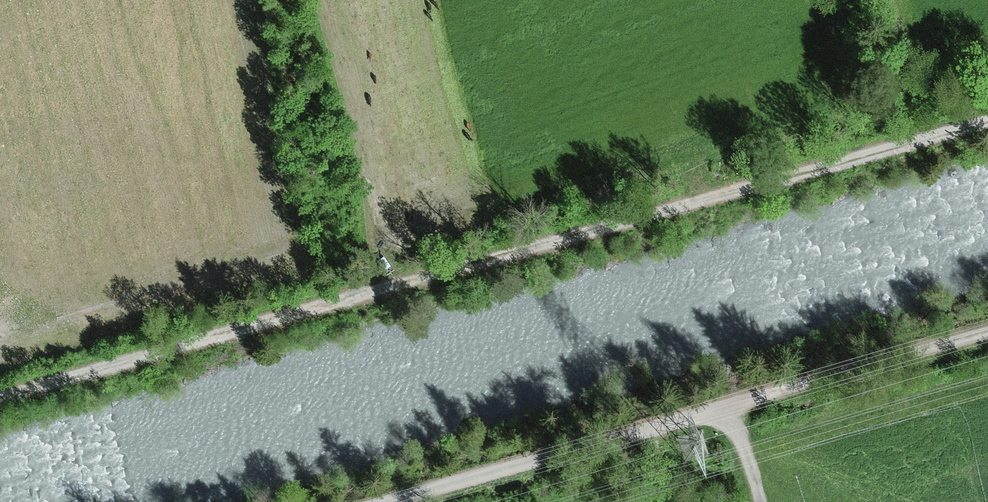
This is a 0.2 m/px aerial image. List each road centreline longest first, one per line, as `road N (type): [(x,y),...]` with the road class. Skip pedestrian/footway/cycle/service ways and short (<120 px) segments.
road 1 (track): [(0,400),(987,121)]
road 2 (track): [(397,501),(987,325)]

